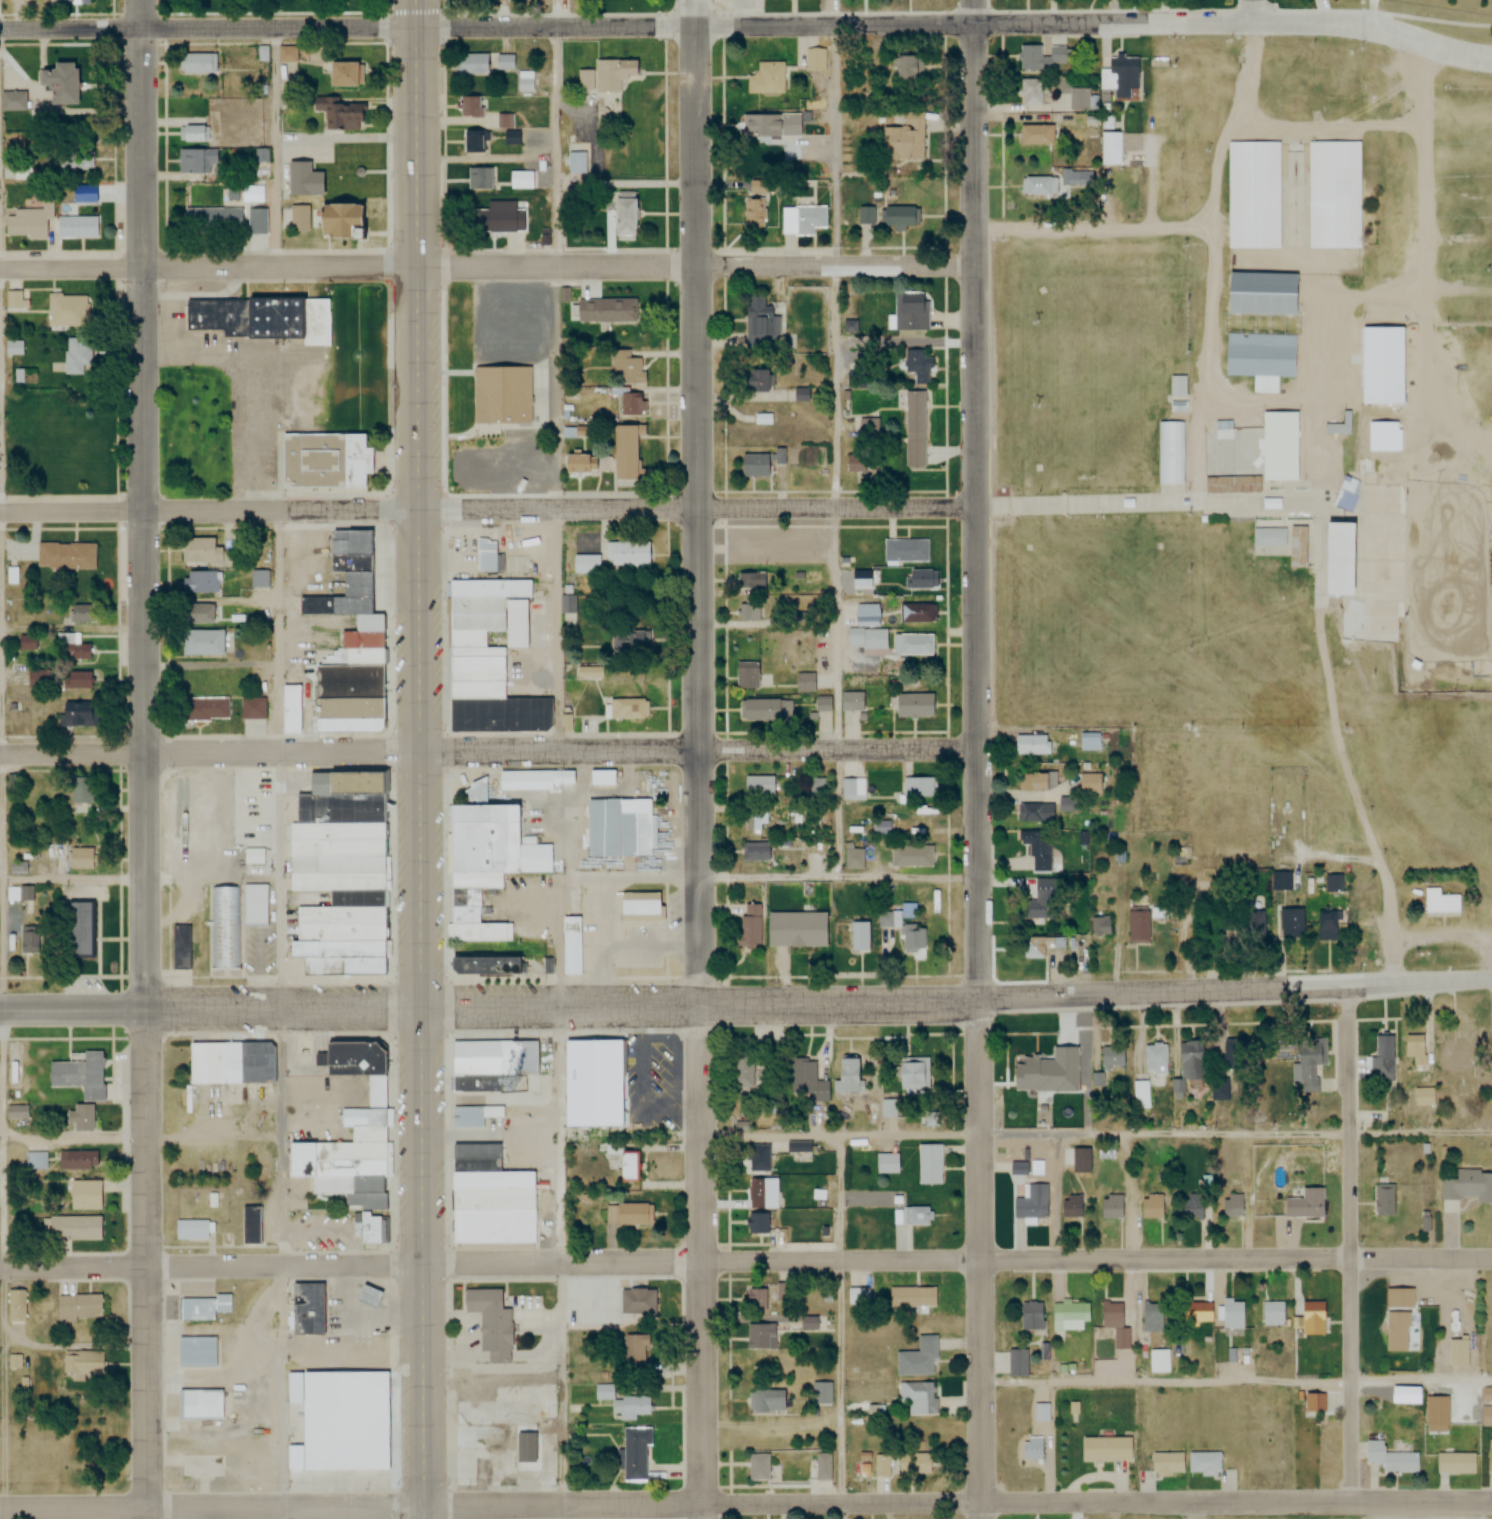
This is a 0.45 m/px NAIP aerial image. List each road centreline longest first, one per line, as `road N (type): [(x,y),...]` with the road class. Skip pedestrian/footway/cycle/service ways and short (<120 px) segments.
road 1 (residential): [(141,0),(152,1518)]
road 2 (residential): [(977,0),(985,1518)]
road 3 (residential): [(695,0),(702,1518)]
road 4 (primary): [(416,0),(422,1518)]
road 5 (residential): [(416,27),(1338,22),(1491,55)]
road 6 (residential): [(1491,1503),(422,1508)]
road 7 (tertiary): [(423,1009),(1115,998),(1491,979)]
road 8 (residential): [(424,1264),(1491,1260)]
road 9 (residential): [(419,509),(979,505)]
road 10 (residential): [(419,749),(979,750)]
road 11 (residential): [(420,266),(978,263)]
road 12 (residential): [(1350,986),(1354,1502)]
road 13 (residential): [(424,1264),(0,1267)]
road 14 (tertiary): [(423,1009),(0,1011)]
road 15 (residential): [(422,1508),(0,1509)]
road 16 (residential): [(420,266),(0,268)]
road 17 (residential): [(0,752),(419,749)]
road 18 (residential): [(419,509),(0,511)]
road 19 (residential): [(0,29),(416,27)]

